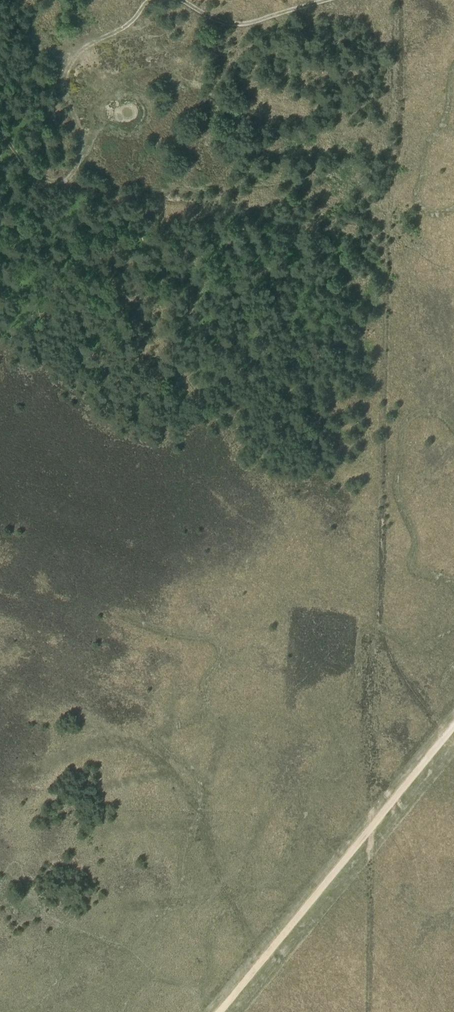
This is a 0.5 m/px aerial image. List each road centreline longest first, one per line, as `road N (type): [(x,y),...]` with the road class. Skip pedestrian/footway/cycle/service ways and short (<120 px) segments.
road 1 (track): [(0,133),(29,172),(51,182),(72,178),(81,140),(63,79),(84,49),(127,25),(148,0)]
road 2 (track): [(181,0),(236,24),(328,0)]

